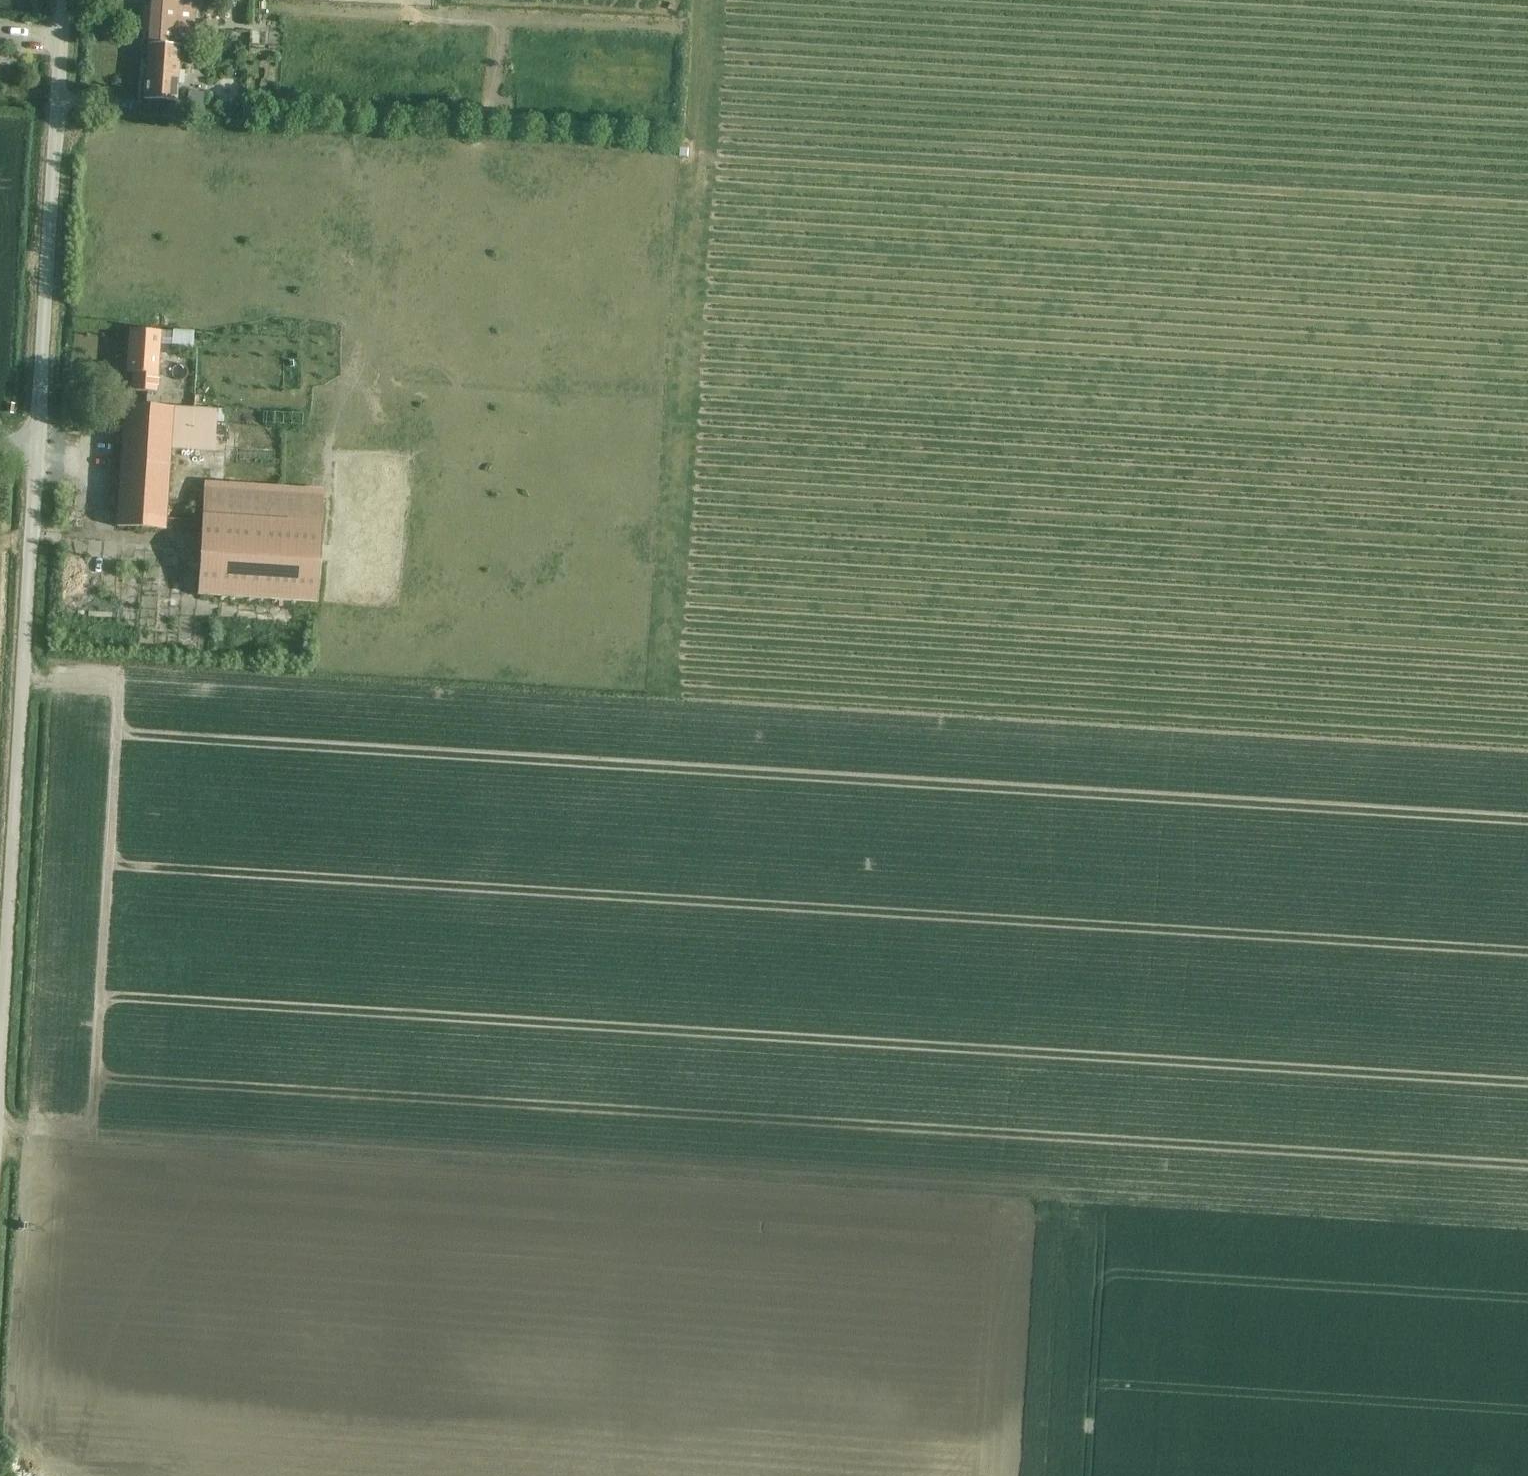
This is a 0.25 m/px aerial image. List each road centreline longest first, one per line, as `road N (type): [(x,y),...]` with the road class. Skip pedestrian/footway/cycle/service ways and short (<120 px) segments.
road 1 (unclassified): [(0,1025),(64,0)]

